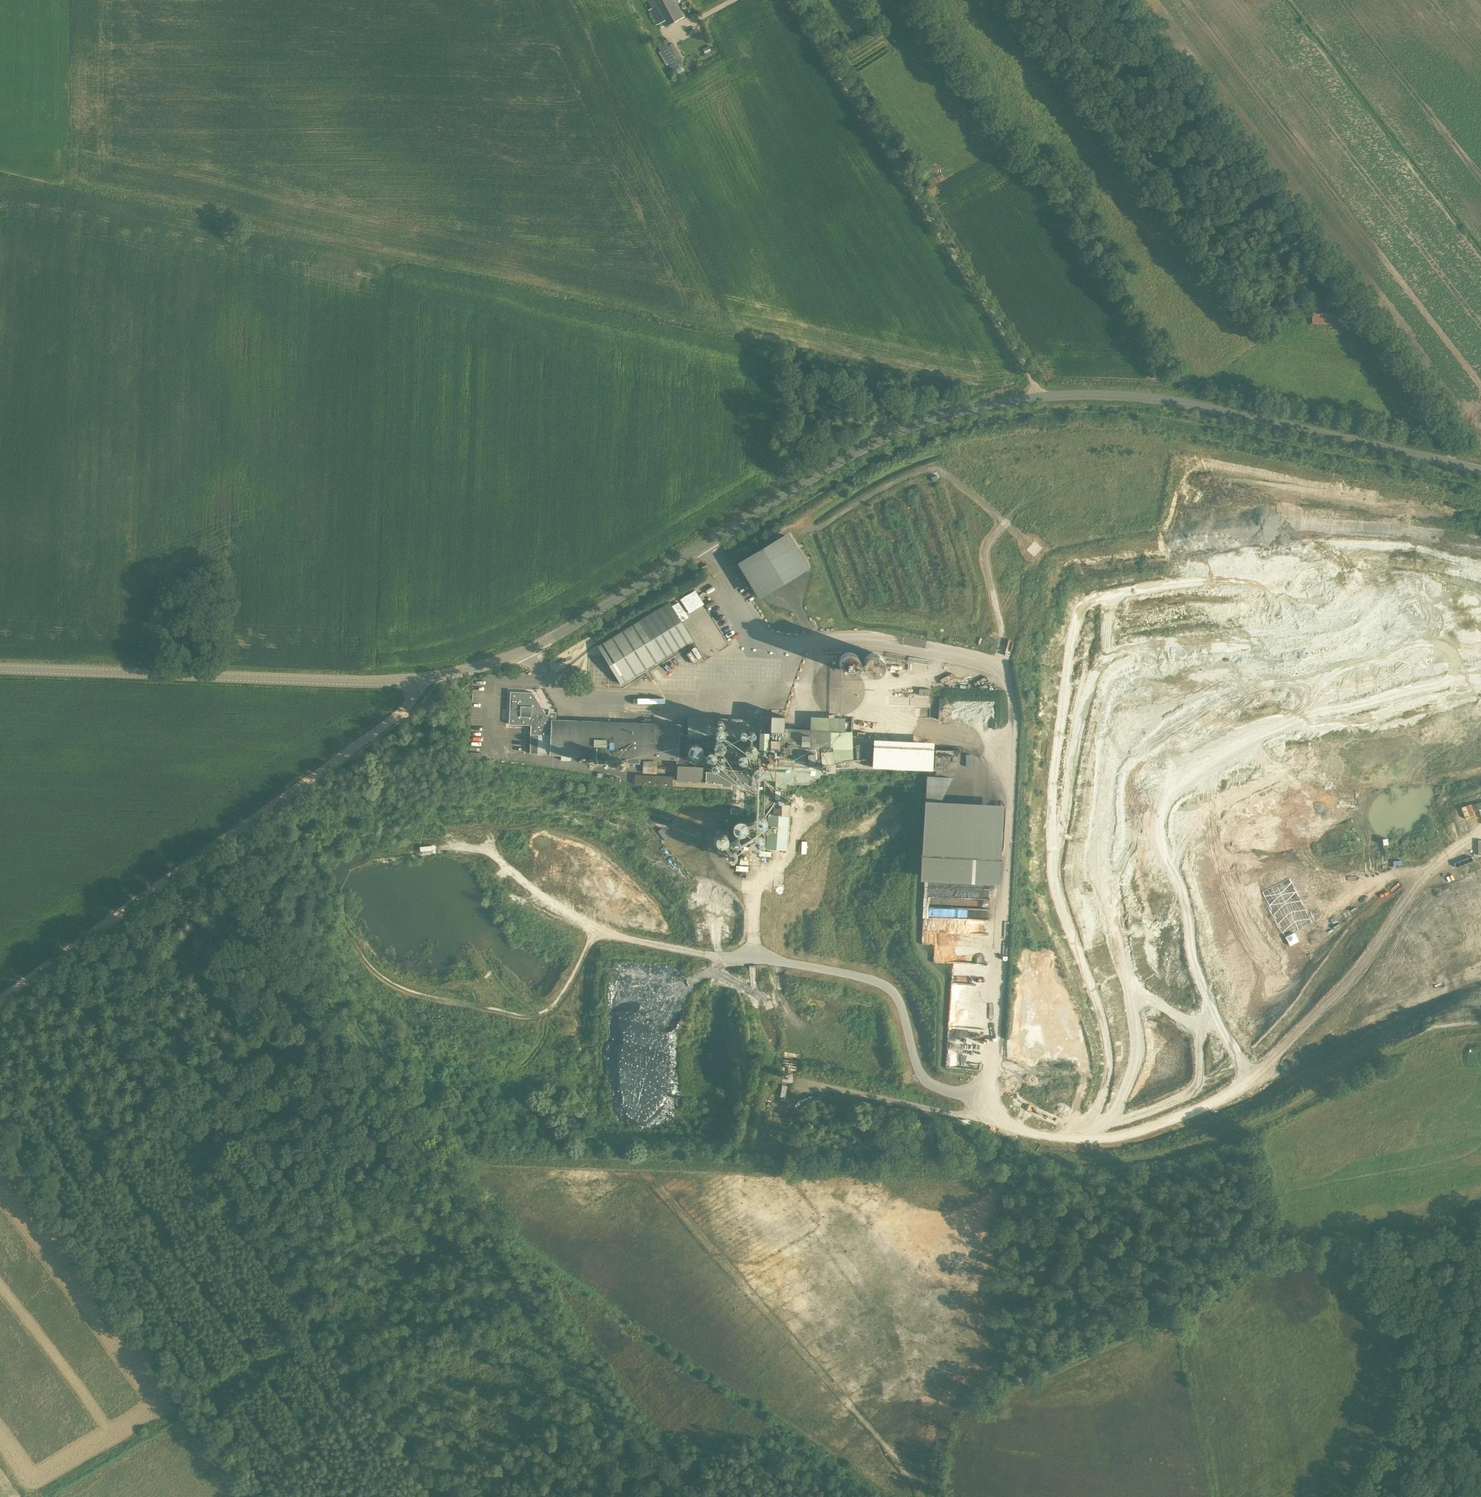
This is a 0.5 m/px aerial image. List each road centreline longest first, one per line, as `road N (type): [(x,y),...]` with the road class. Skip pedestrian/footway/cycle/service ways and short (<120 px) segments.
road 1 (tertiary): [(1480,468),(1180,401),(1023,397),(884,436),(554,636),(468,670),(376,681),(0,667)]
road 2 (track): [(212,849),(697,1496)]
road 3 (track): [(419,678),(406,706),(212,849)]
road 4 (track): [(212,849),(0,1002)]

